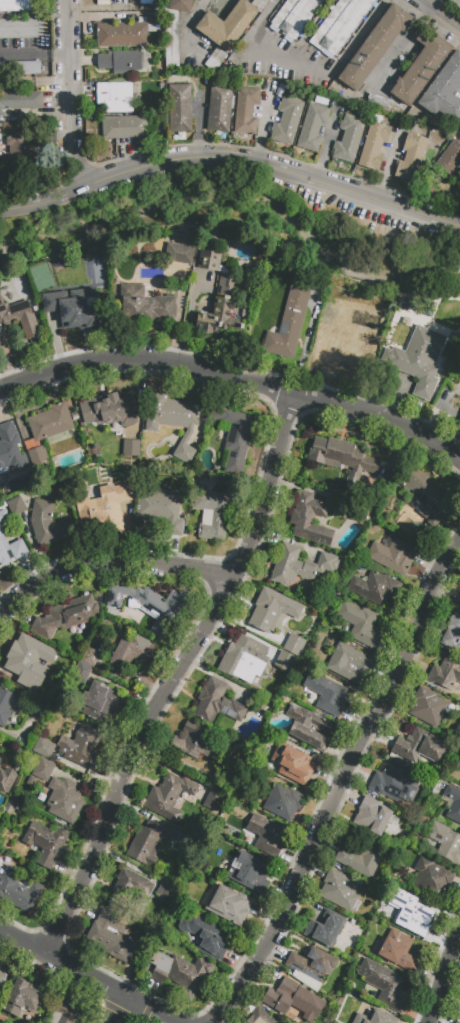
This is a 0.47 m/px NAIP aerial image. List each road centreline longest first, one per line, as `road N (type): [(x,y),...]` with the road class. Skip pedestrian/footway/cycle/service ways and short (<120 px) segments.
road 1 (residential): [(295,392),(272,485),(235,575),(129,754),(46,954)]
road 2 (residential): [(459,550),(362,731),(268,940),(210,1022)]
road 3 (residential): [(0,390),(83,367),(186,368),(395,418),(459,464)]
road 4 (residential): [(459,228),(220,156),(156,163),(0,211)]
road 5 (residential): [(235,575),(134,561),(76,564),(40,580),(0,614)]
road 6 (residential): [(0,929),(173,1022)]
road 7 (residential): [(85,186),(71,150),(67,0)]

